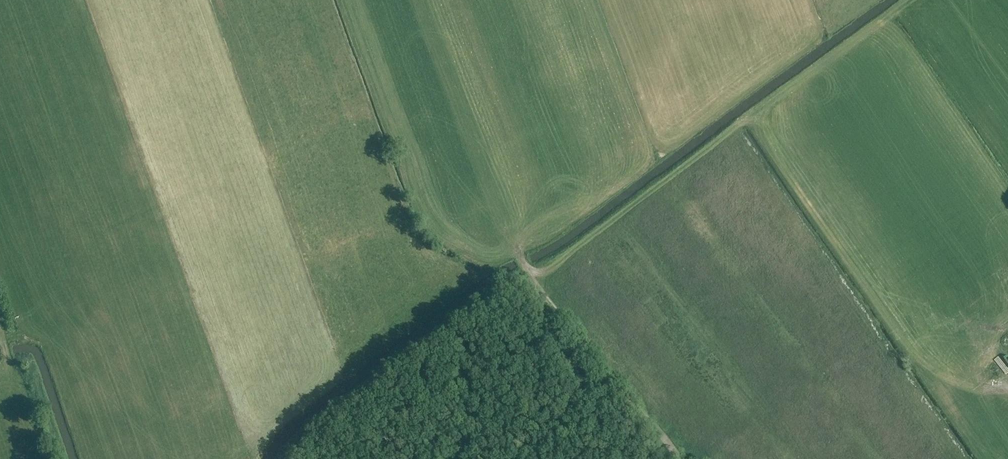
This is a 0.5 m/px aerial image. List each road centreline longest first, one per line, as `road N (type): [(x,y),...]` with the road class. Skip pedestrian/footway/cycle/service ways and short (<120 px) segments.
road 1 (track): [(285,456),(527,273)]
road 2 (track): [(681,458),(572,336),(519,255)]

